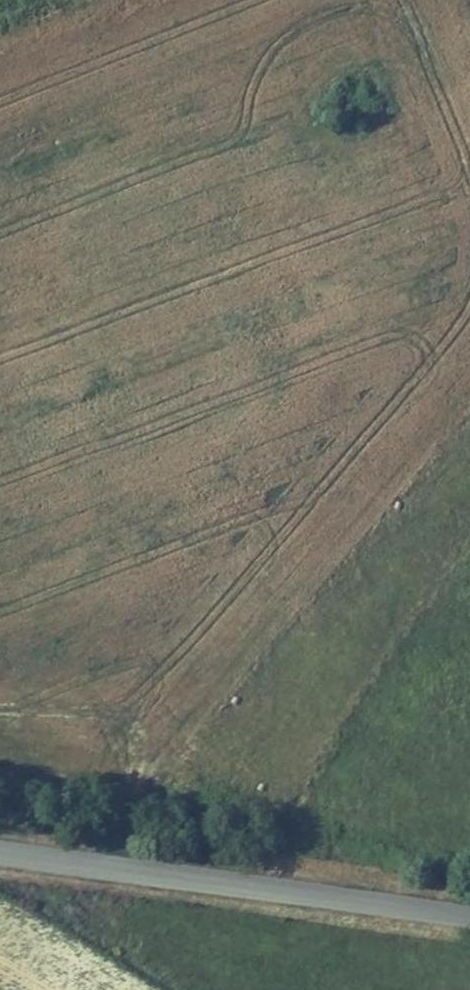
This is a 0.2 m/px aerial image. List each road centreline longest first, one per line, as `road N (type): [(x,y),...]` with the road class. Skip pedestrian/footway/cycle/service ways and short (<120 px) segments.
road 1 (tertiary): [(0,858),(469,918)]

